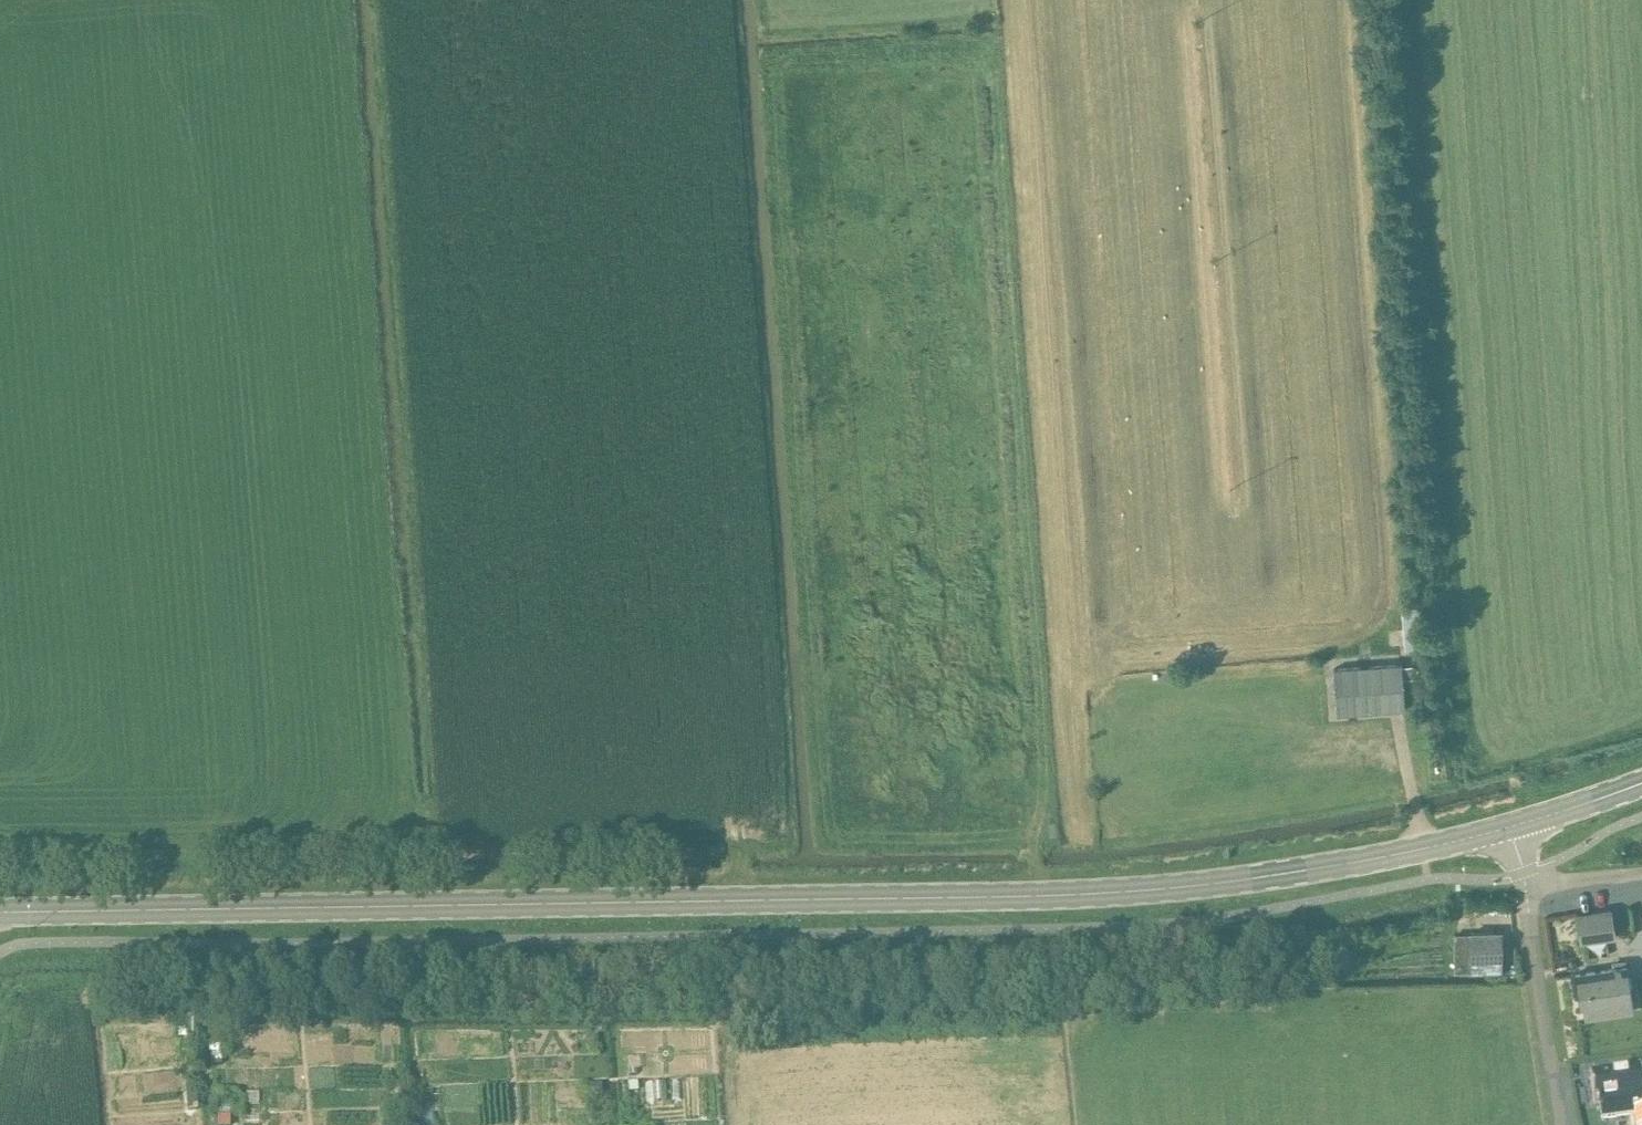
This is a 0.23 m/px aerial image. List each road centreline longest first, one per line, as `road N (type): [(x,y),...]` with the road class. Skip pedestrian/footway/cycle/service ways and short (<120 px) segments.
road 1 (secondary): [(0,913),(1141,892),(1303,871),(1511,826)]
road 2 (unclassified): [(1561,1124),(1527,888)]
road 3 (secondary): [(1511,826),(1641,781)]

